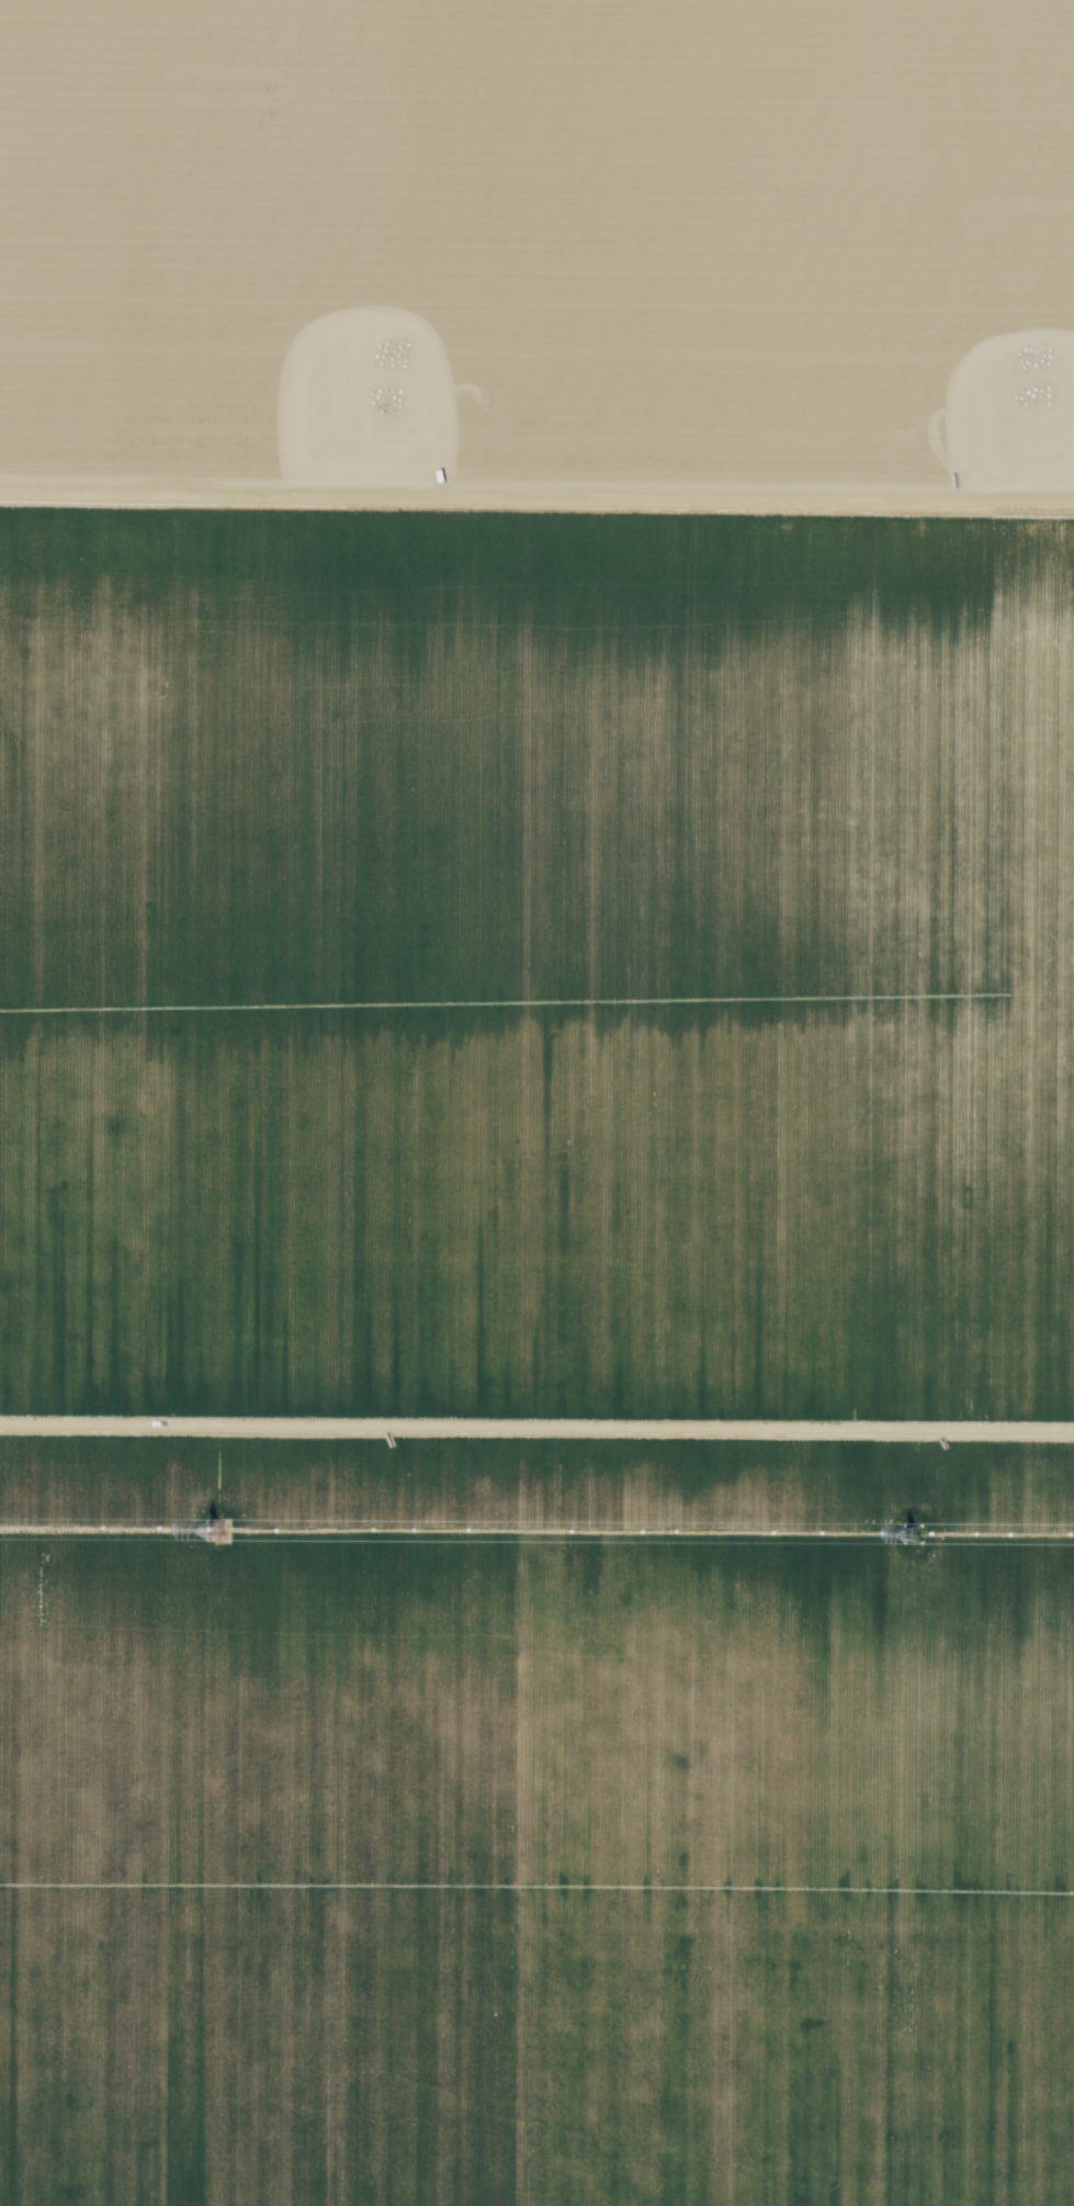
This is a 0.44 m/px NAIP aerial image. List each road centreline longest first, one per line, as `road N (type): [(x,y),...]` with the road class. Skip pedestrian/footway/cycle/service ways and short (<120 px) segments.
road 1 (track): [(1073,499),(0,486)]

